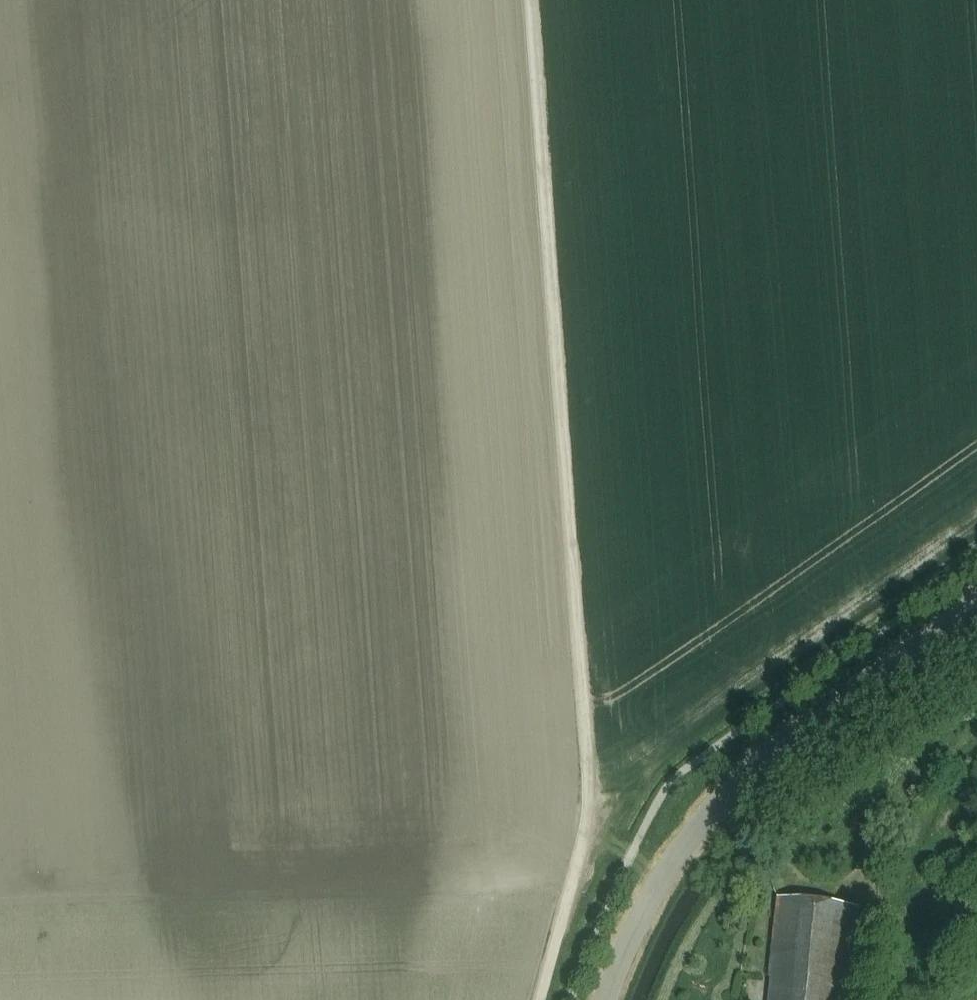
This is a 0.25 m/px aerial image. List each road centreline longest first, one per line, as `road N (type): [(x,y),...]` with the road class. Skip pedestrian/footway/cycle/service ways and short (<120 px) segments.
road 1 (tertiary): [(608,999),(664,880),(716,804),(791,735),(976,604)]

